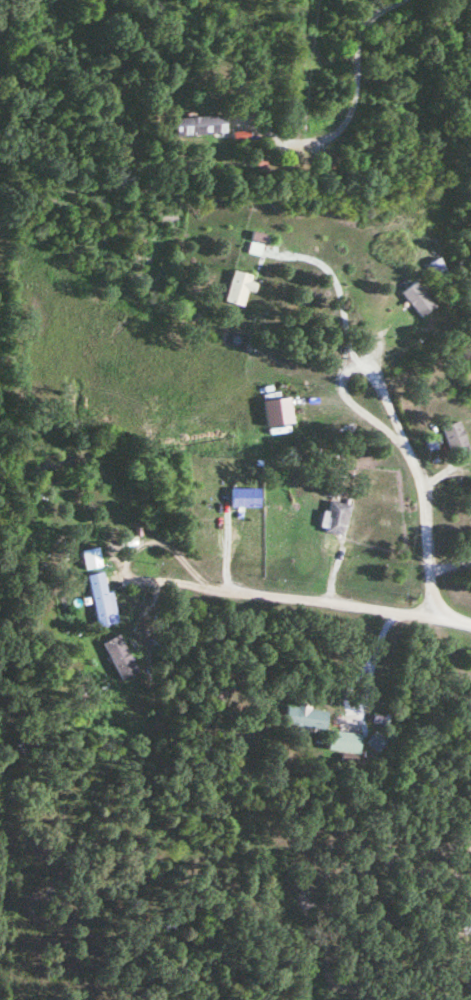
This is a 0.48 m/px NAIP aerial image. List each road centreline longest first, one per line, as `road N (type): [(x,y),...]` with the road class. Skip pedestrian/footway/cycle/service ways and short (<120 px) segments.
road 1 (residential): [(470,627),(315,600),(234,597),(204,585)]
road 2 (residential): [(426,620),(422,509),(412,471)]

